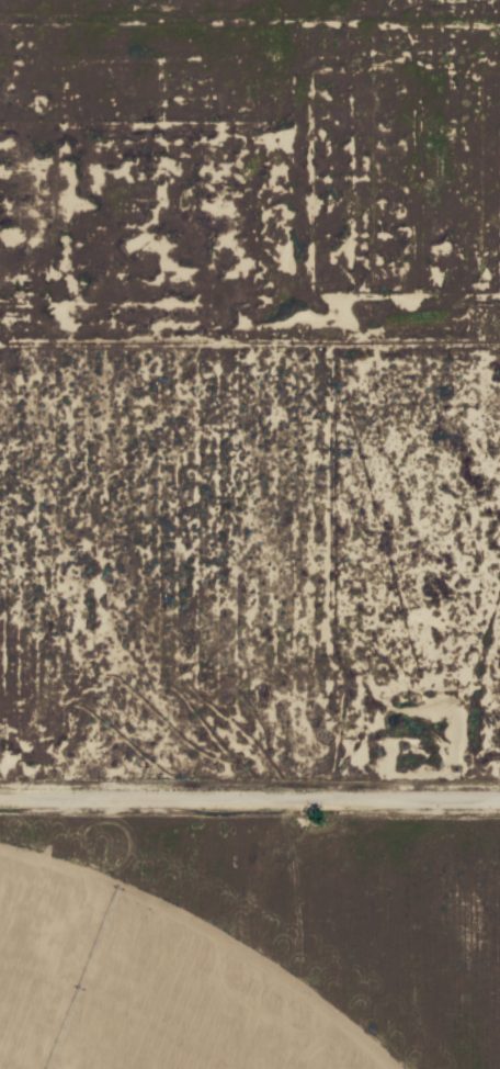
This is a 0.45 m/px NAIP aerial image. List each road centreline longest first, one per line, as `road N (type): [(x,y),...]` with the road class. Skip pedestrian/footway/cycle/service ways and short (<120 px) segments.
road 1 (track): [(0,773),(499,773)]

